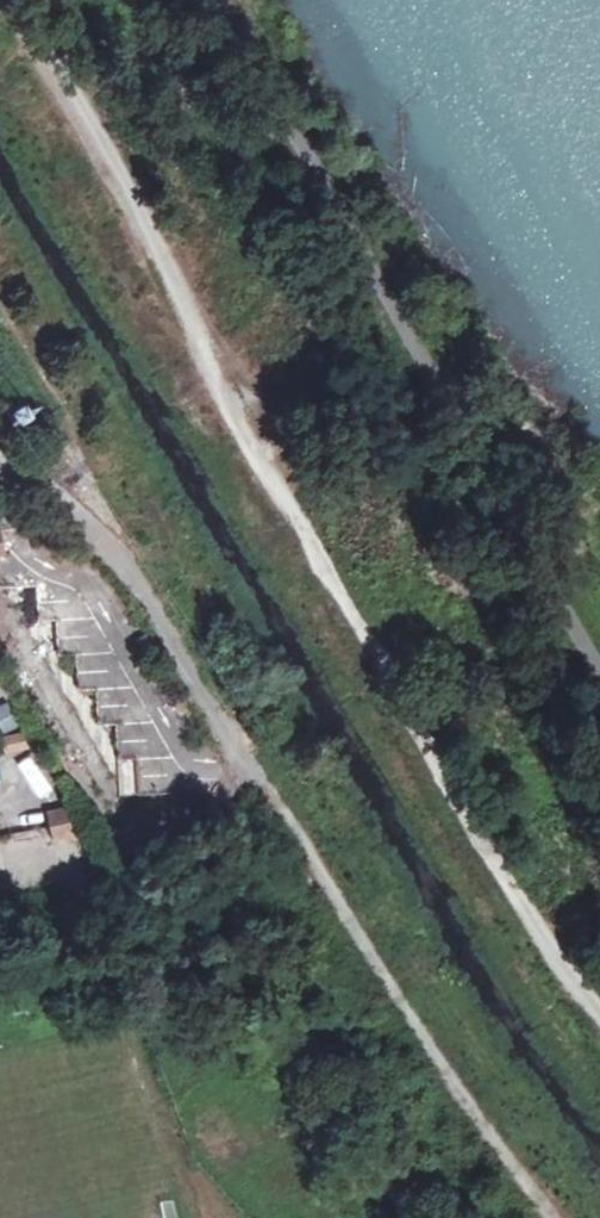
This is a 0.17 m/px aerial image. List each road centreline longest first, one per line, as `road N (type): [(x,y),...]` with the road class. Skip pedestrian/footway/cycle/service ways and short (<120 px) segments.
road 1 (track): [(599,1014),(443,798),(14,0)]
road 2 (unclassified): [(0,456),(145,579),(274,805)]

